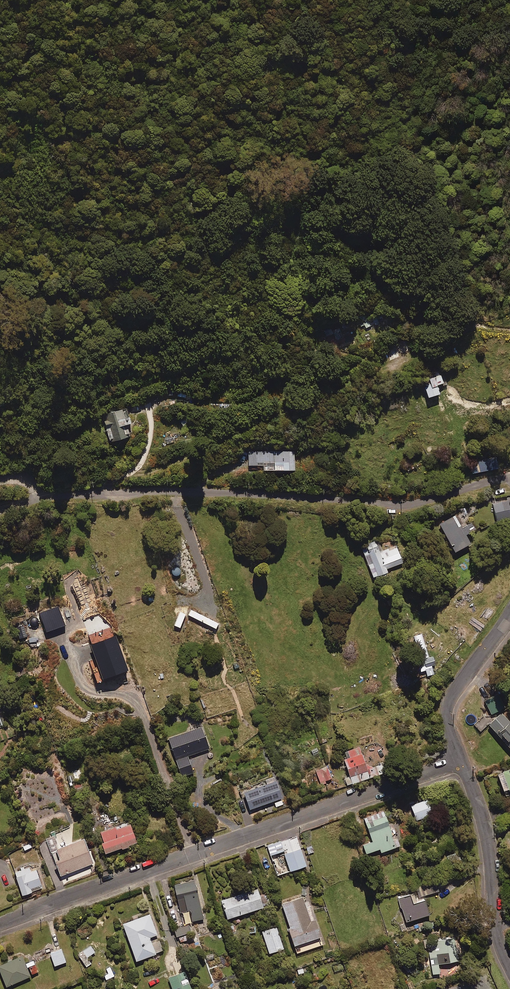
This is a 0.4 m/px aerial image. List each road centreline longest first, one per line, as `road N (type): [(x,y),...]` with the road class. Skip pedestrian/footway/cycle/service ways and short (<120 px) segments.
road 1 (residential): [(509,476),(405,505),(184,492),(61,496),(0,511)]
road 2 (residential): [(0,924),(462,760)]
road 3 (residential): [(509,965),(495,929),(485,824),(462,760)]
road 4 (residential): [(462,760),(447,709),(509,617)]

